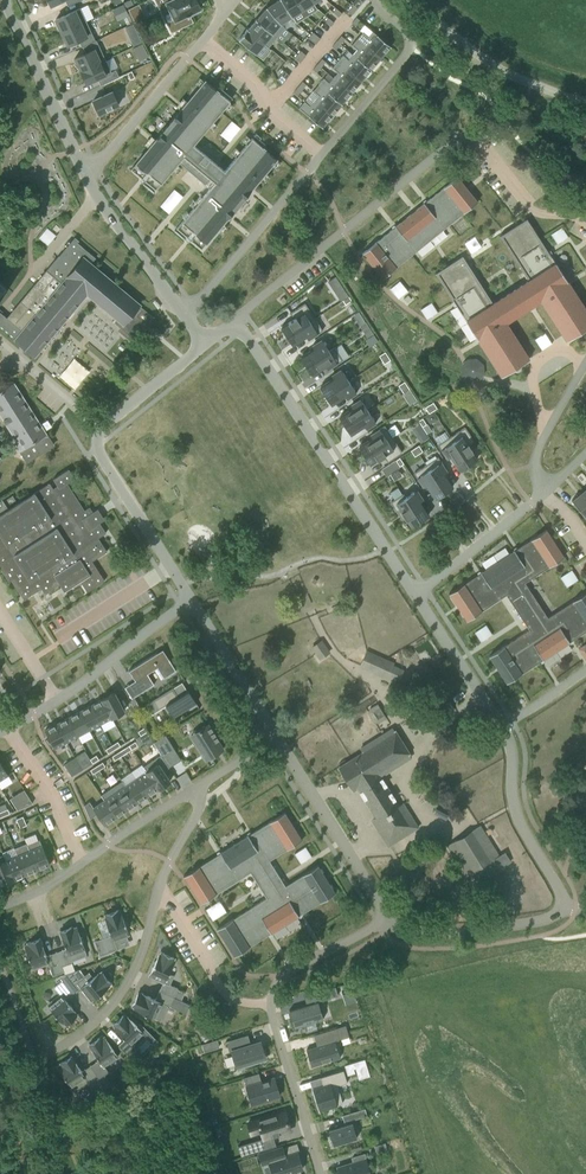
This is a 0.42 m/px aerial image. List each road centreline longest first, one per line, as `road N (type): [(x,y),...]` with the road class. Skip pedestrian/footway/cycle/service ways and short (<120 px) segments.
road 1 (residential): [(235,320),(469,134),(530,208),(585,220)]
road 2 (residential): [(375,0),(411,46),(207,292),(181,312)]
road 3 (residential): [(35,1058),(103,1016),(131,982),(169,861),(199,805),(193,790)]
road 4 (residential): [(415,592),(235,320)]
road 5 (residential): [(321,1173),(277,1035),(272,990),(291,969),(386,921)]
road 6 (residential): [(0,730),(72,690),(193,601)]
road 7 (residential): [(193,790),(35,893),(0,907)]
road 8 (residential): [(84,173),(229,6)]
road 9 (residential): [(277,737),(386,921)]
road 10 (unclassified): [(417,0),(496,69),(585,104)]
road 11 (residential): [(101,428),(98,446),(193,601)]
road 12 (residential): [(562,906),(513,807),(502,727)]
road 13 (residential): [(3,0),(84,173)]
road 14 (residential): [(386,921),(407,933),(465,934),(548,919),(562,906)]
road 15 (residential): [(84,173),(181,312)]
road 16 (residential): [(502,727),(415,592)]
road 17 (residential): [(193,601),(277,737)]
road 18 (residential): [(542,495),(415,592)]
road 19 (residential): [(585,364),(538,451),(542,495)]
road 20 (residential): [(101,428),(205,343)]

